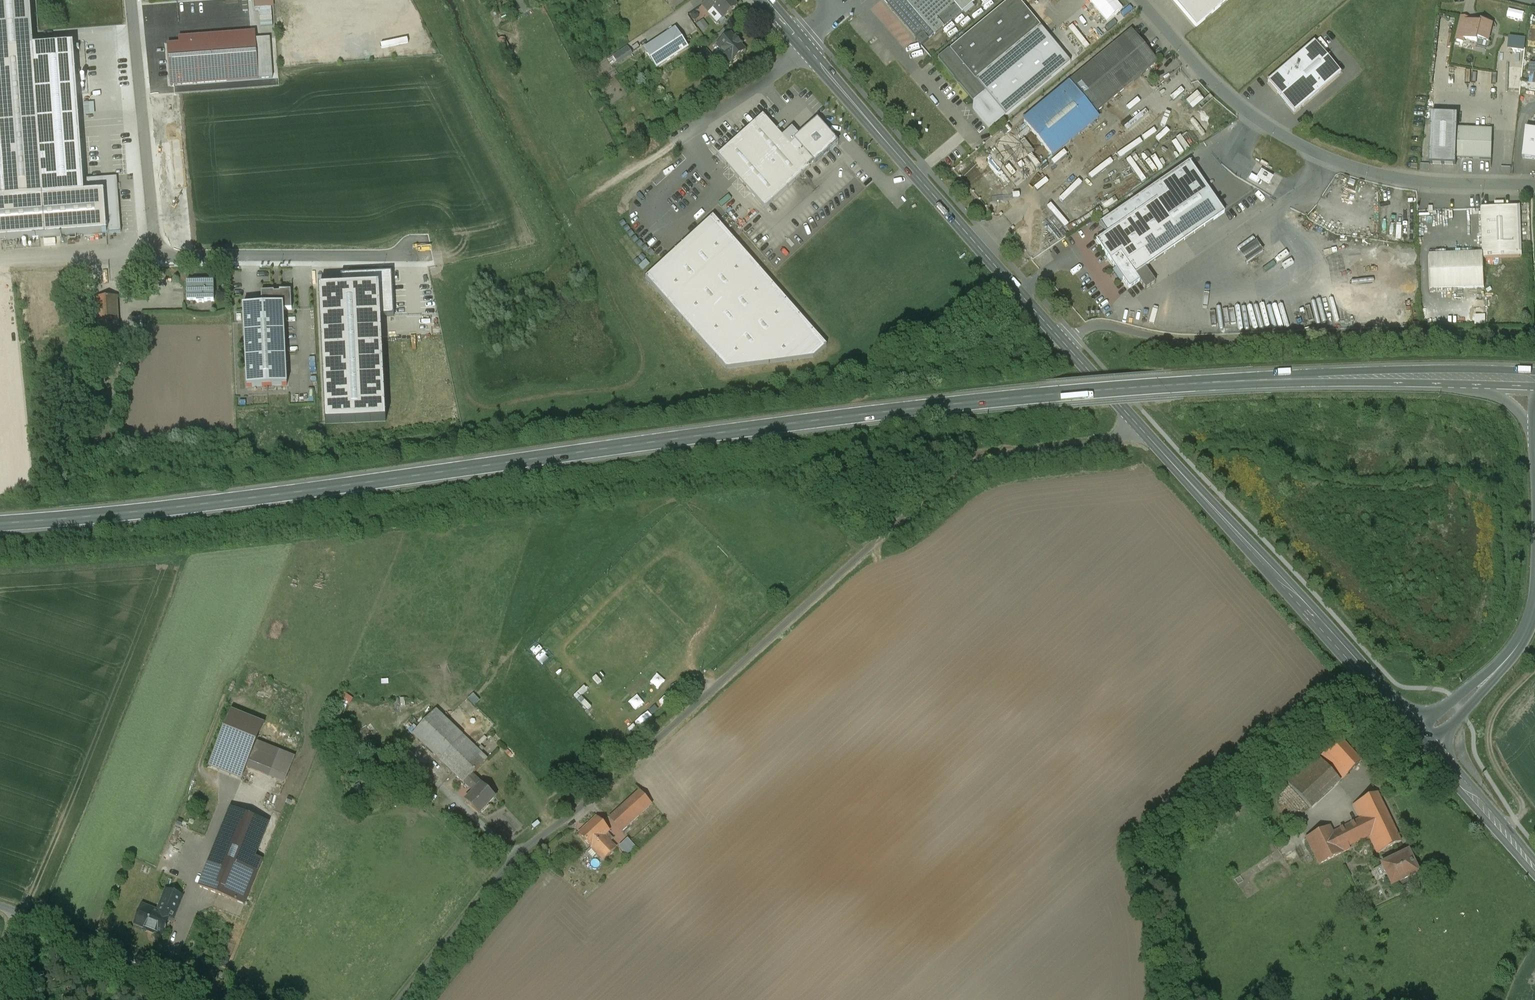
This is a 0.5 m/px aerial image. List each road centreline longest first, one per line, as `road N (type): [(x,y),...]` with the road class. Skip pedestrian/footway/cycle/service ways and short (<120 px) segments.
road 1 (primary): [(1470,381),(1061,397),(0,524)]
road 2 (unclassified): [(1146,434),(963,466),(518,853),(395,999)]
road 3 (residential): [(130,0),(160,248),(184,259),(416,253)]
road 4 (unclassified): [(1534,334),(1199,340),(1102,324),(1063,342)]
road 5 (tertiary): [(1063,342),(765,0)]
road 6 (residential): [(1145,0),(1226,87),(1296,136),(1430,177),(1534,181)]
road 7 (tertiary): [(1425,739),(1146,434)]
road 8 (unclassified): [(22,914),(243,999)]
road 9 (track): [(1504,831),(1522,805),(1493,758),(1490,731),(1497,710),(1534,668)]
road 10 (secondary): [(1534,867),(1425,739)]
road 11 (secondary): [(1425,739),(1509,658),(1534,614)]
road 12 (tertiary): [(1146,434),(1063,342)]

